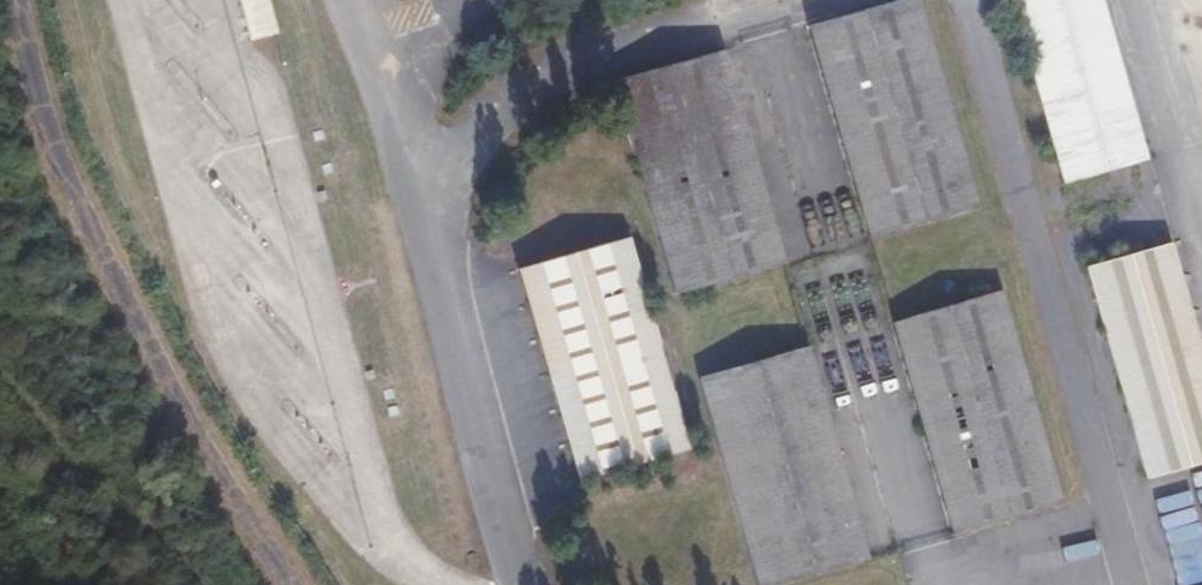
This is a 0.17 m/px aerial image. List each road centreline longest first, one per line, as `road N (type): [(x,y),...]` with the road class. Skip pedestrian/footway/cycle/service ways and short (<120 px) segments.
road 1 (unclassified): [(288,584),(71,186),(27,0)]
road 2 (unclassified): [(757,7),(937,584)]

